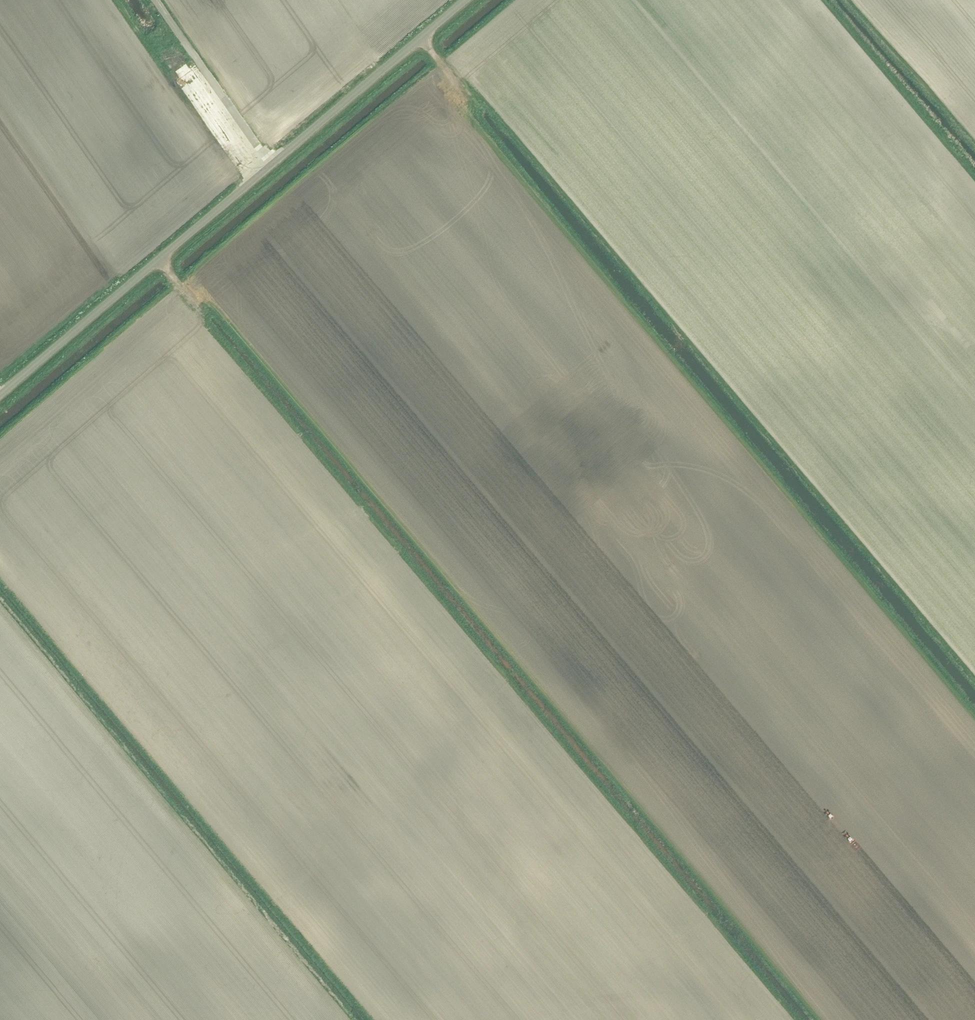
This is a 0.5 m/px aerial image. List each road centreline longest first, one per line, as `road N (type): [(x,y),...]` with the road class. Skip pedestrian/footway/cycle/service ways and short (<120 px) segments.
road 1 (unclassified): [(0,395),(465,0)]

